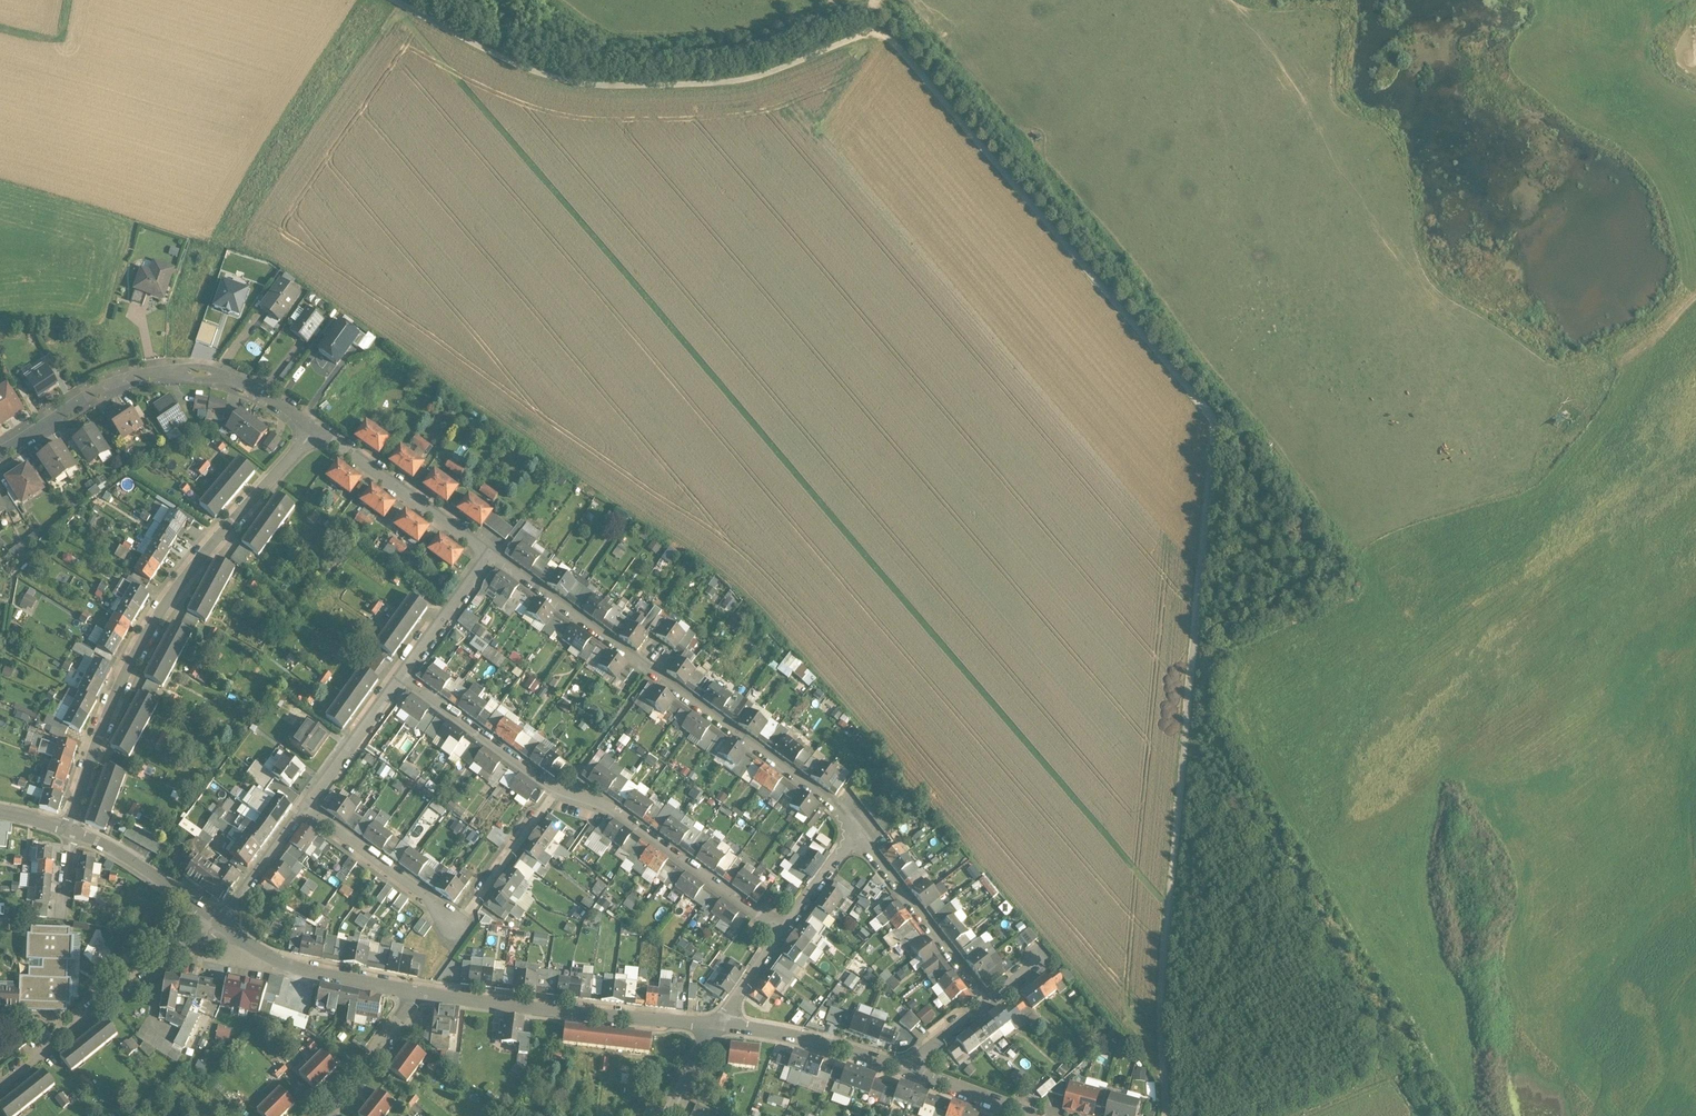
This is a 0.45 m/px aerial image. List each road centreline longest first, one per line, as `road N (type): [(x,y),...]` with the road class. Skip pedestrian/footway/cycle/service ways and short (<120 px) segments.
road 1 (track): [(1165,1115),(1167,947),(1216,424),(880,35),(750,77),(625,87),(535,72),(395,0)]
road 2 (residential): [(68,831),(109,711),(162,609),(316,428)]
road 3 (residential): [(857,835),(810,785),(494,553)]
road 4 (residential): [(305,805),(435,905),(452,929),(556,788)]
road 5 (residential): [(316,428),(231,380),(146,372),(87,394),(0,450)]
road 6 (residential): [(413,992),(719,1025)]
road 7 (residential): [(0,1085),(109,993),(223,924)]
road 8 (residential): [(556,788),(611,808),(784,930)]
road 9 (residential): [(494,553),(316,428)]
road 10 (residential): [(986,1005),(857,835)]
road 11 (residential): [(223,924),(280,963),(413,992)]
road 12 (residential): [(719,1025),(788,1035),(913,1074)]
road 13 (residential): [(402,677),(556,788)]
road 14 (residential): [(73,832),(223,924)]
road 15 (residential): [(305,805),(402,677)]
road 16 (residential): [(402,677),(494,553)]
road 17 (residential): [(413,992),(322,1115)]
road 18 (residential): [(223,924),(305,805)]
road 19 (residential): [(913,1074),(1027,1115)]
road 20 (residential): [(784,930),(857,835)]

